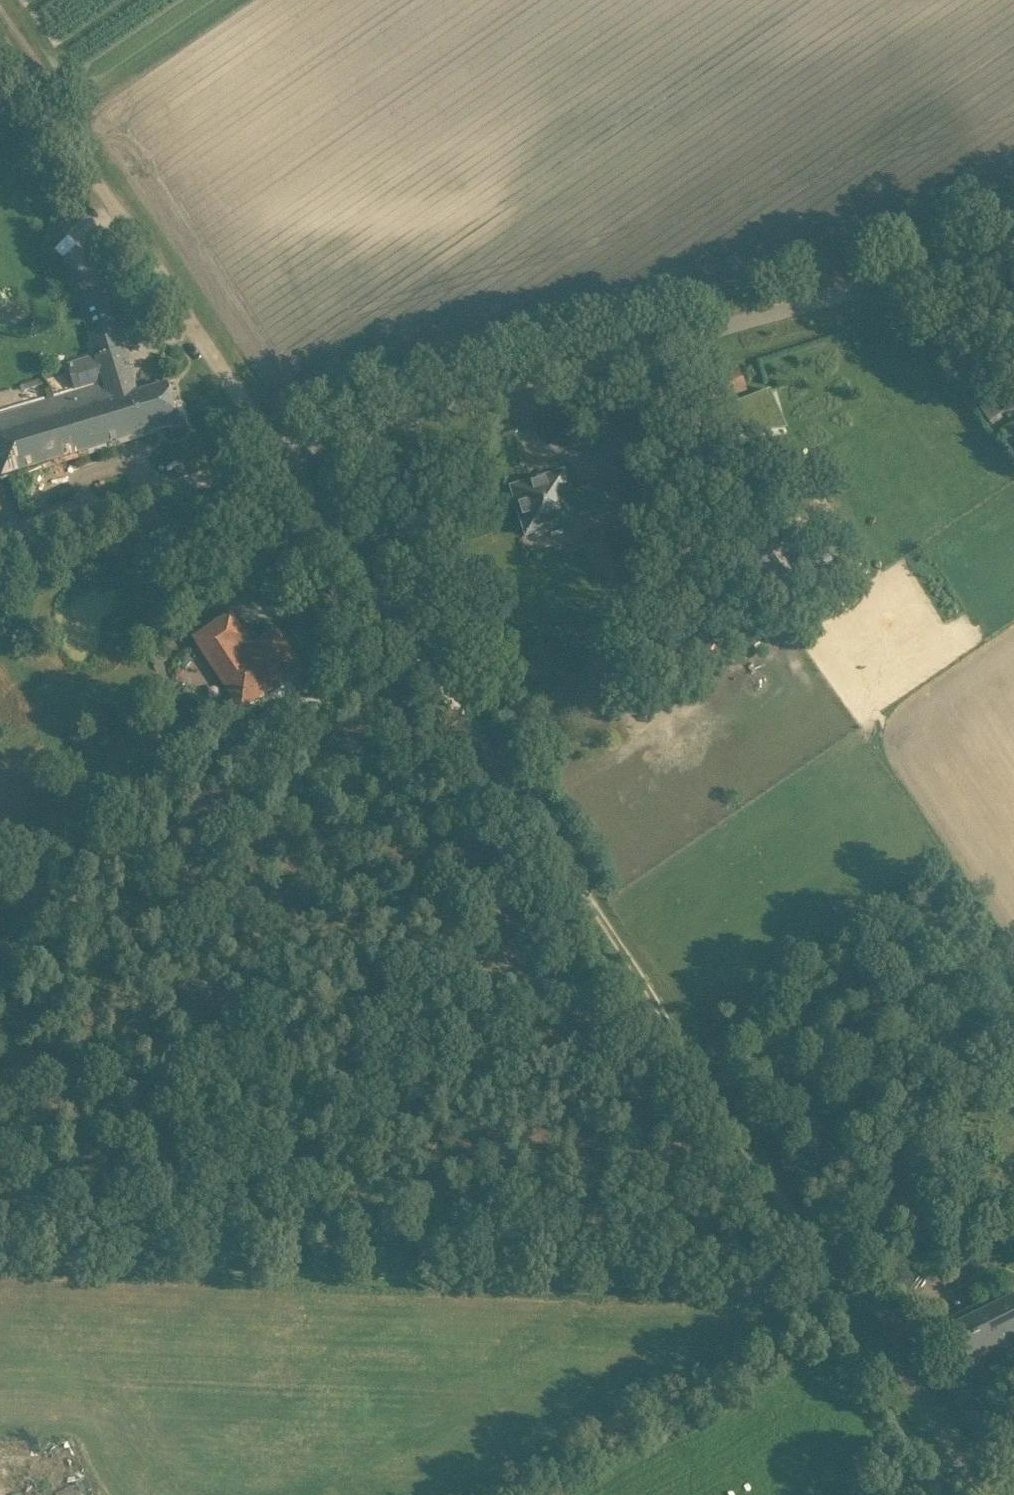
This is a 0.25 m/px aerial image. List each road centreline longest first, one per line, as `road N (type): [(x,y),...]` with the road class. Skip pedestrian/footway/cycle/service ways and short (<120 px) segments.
road 1 (track): [(282,456),(632,963),(762,1172),(843,1278),(881,1308),(897,1364),(976,1494)]
road 2 (unclassified): [(0,536),(1013,245)]
road 3 (track): [(0,1263),(781,1294),(843,1278)]
road 4 (track): [(282,456),(0,43)]
road 5 (track): [(105,739),(0,957)]

